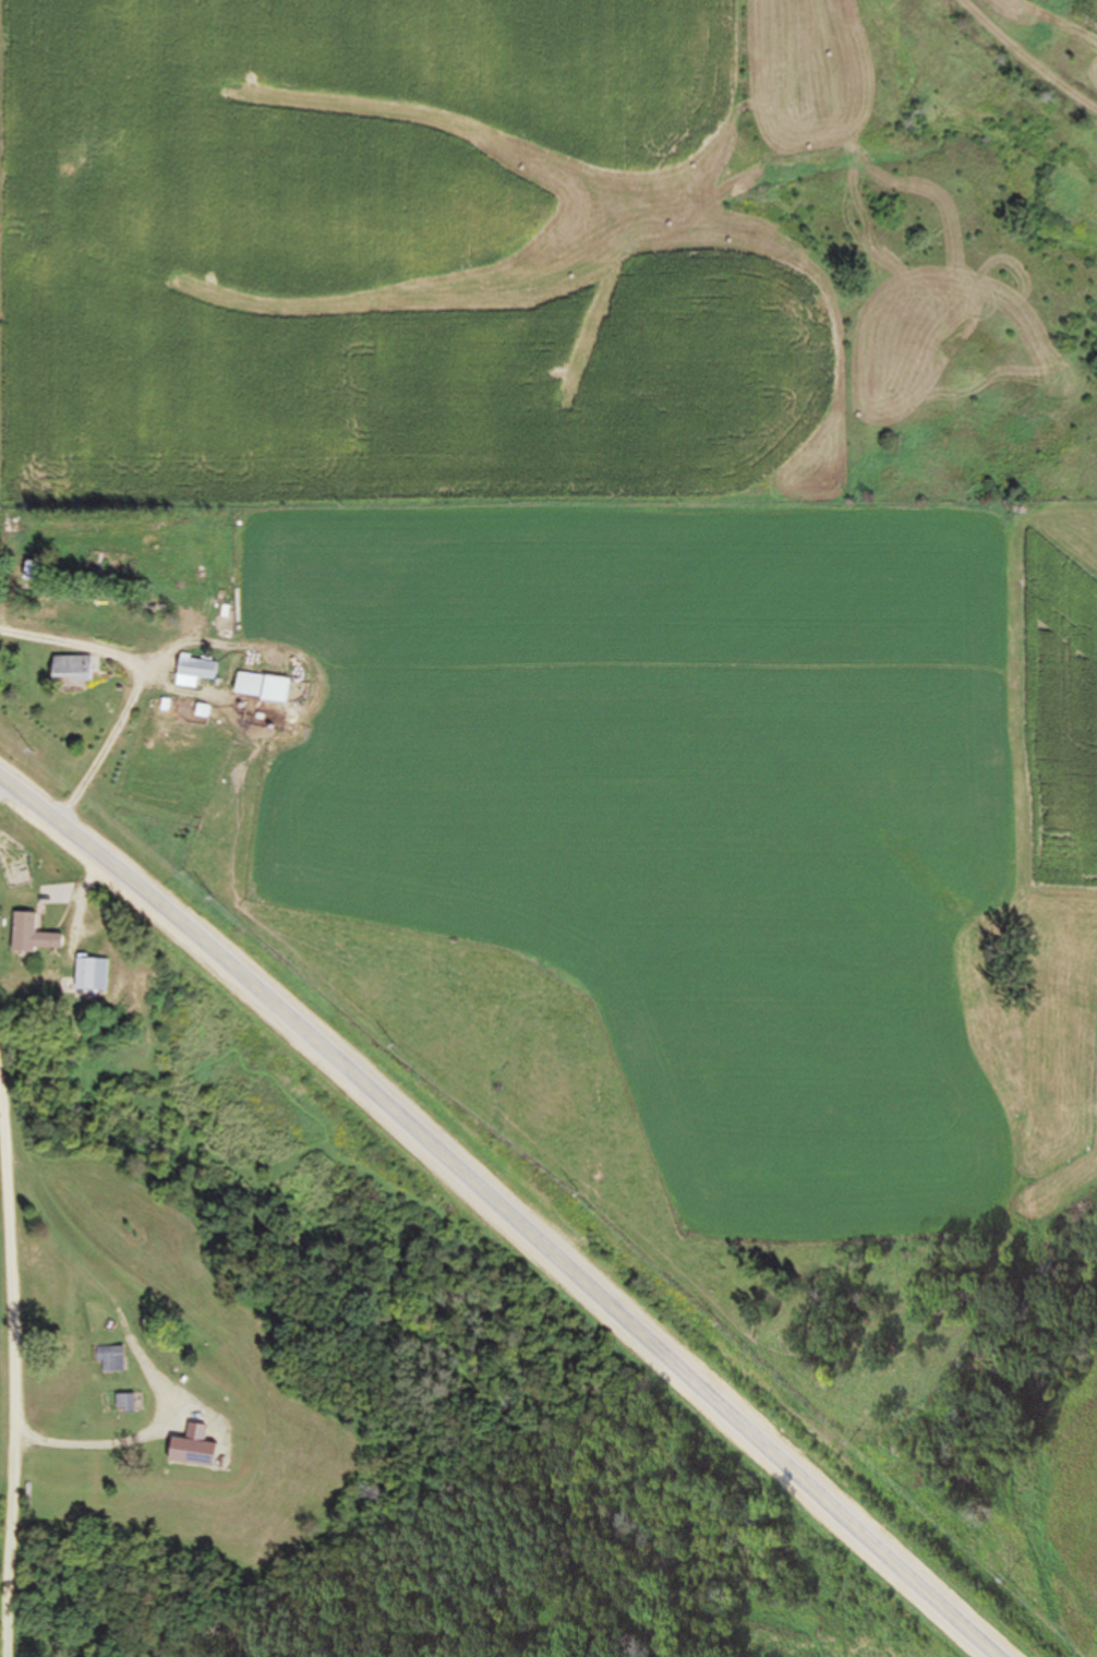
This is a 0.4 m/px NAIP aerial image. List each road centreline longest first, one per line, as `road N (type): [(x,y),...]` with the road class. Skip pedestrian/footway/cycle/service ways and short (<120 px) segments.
road 1 (primary): [(999,1656),(378,1101),(85,845),(0,783)]
road 2 (track): [(961,0),(1008,48),(1096,105)]

